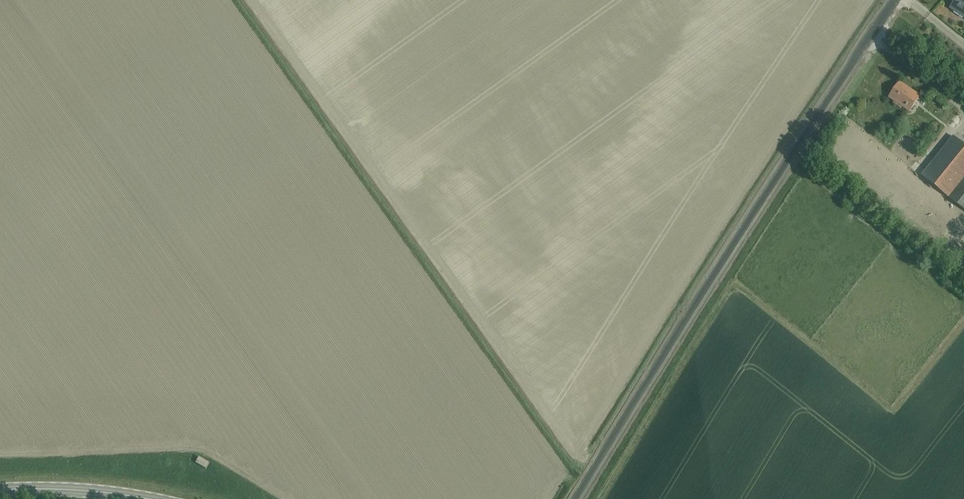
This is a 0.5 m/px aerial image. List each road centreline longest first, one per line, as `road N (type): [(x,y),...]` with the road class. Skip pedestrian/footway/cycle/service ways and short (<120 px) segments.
road 1 (unclassified): [(575,498),(893,0)]
road 2 (secondary): [(0,492),(138,498)]

